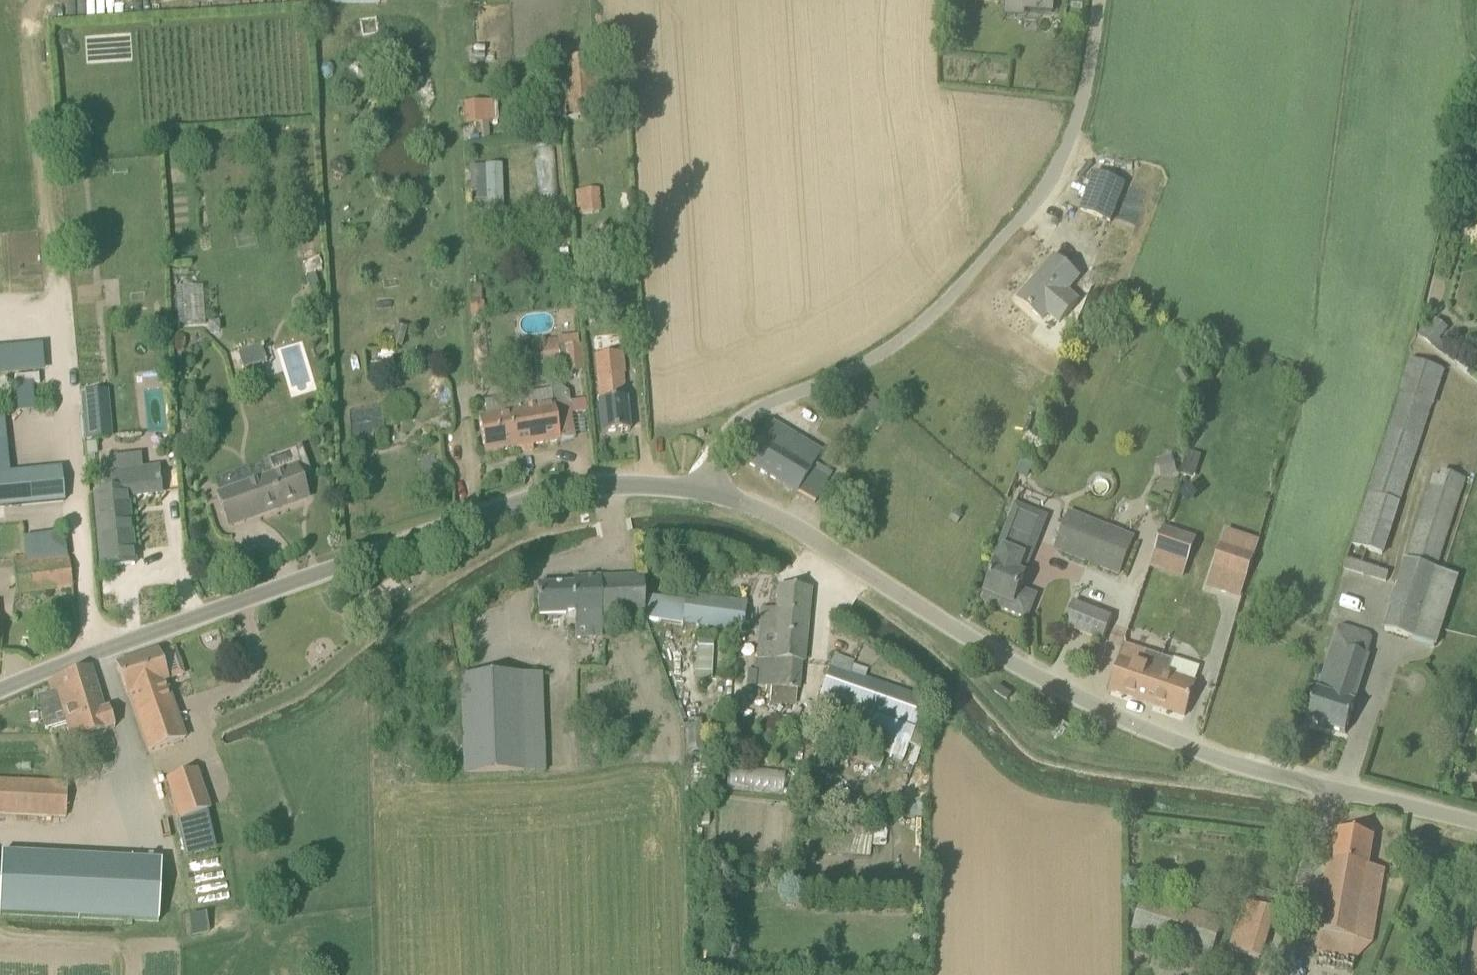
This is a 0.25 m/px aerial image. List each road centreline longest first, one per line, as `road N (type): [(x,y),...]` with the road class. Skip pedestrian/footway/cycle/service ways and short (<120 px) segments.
road 1 (unclassified): [(1476,822),(1224,760),(1131,722),(989,650),(811,536),(712,490)]
road 2 (unclassified): [(0,691),(534,495),(591,485),(712,490)]
road 3 (unclassified): [(712,490),(723,439),(748,412),(842,375),(908,336),(1014,227),(1057,170),(1082,110),(1100,0)]

